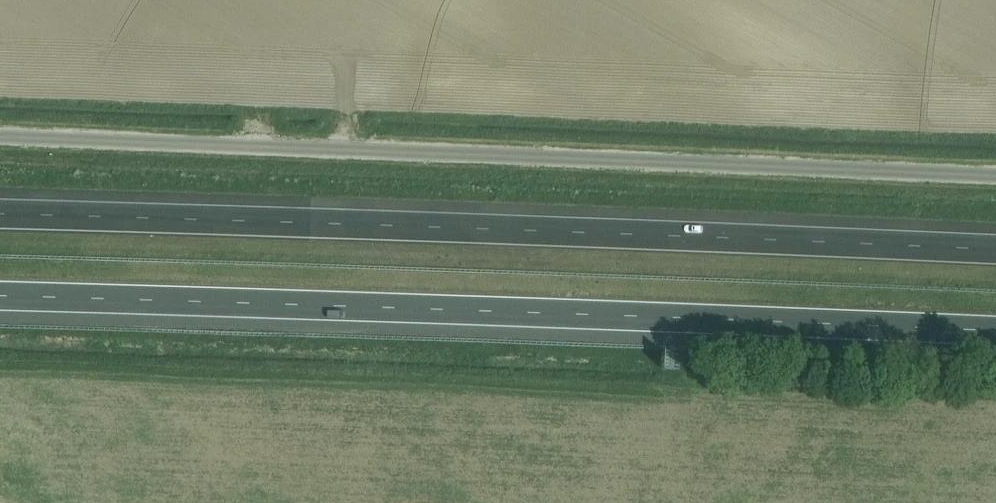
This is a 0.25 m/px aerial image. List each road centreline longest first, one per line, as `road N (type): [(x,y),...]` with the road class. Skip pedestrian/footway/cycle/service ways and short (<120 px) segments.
road 1 (motorway): [(995,253),(0,213)]
road 2 (unclassified): [(0,136),(995,174)]
road 3 (motorway): [(0,297),(995,333)]

